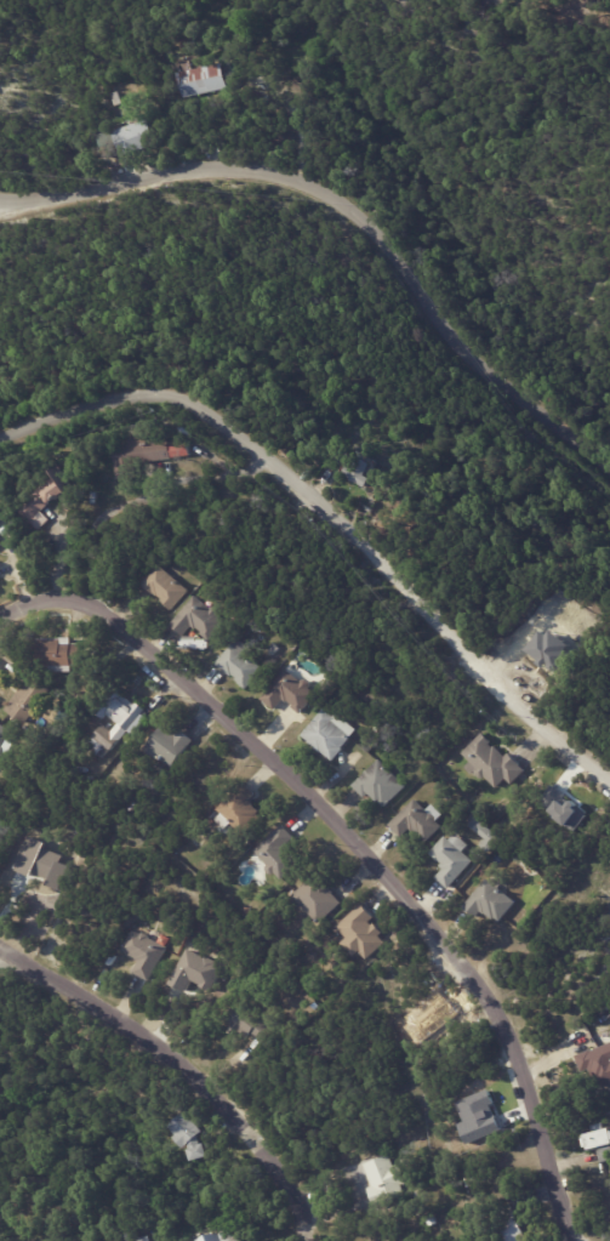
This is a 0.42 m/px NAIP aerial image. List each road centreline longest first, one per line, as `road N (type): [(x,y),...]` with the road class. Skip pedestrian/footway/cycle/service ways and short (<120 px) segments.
road 1 (residential): [(0,639),(13,617),(74,604),(165,644),(500,987),(542,1063),(571,1240)]
road 2 (residential): [(609,777),(367,536),(150,374),(0,438)]
road 3 (residential): [(0,202),(260,176),(326,201),(609,441)]
road 4 (residential): [(299,1240),(326,1205),(213,1060),(0,978)]

